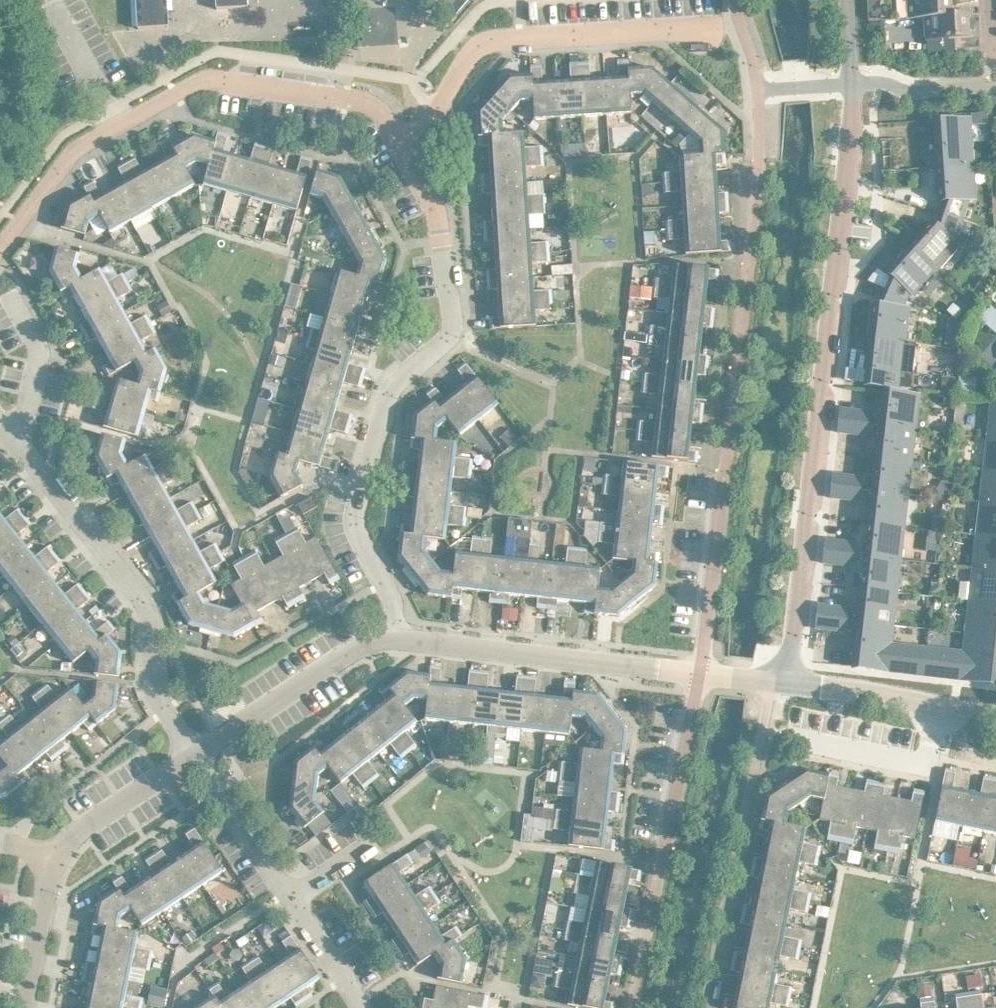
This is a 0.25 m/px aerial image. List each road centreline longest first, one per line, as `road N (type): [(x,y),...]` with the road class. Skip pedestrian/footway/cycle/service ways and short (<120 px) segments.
road 1 (residential): [(793,679),(854,77)]
road 2 (residential): [(404,630),(373,532),(390,407),(463,296),(449,220),(416,144)]
road 3 (residential): [(416,144),(380,99),(361,91),(225,70),(87,136),(0,248)]
road 4 (residential): [(202,746),(151,661),(145,590),(21,434)]
road 5 (residential): [(416,144),(475,43),(498,31),(700,22)]
road 6 (tertiary): [(404,630),(703,666)]
road 7 (residential): [(357,985),(202,746)]
road 8 (tertiary): [(202,746),(367,640),(404,630)]
road 9 (residential): [(729,444),(703,666)]
road 10 (tertiary): [(995,712),(793,679)]
road 11 (residential): [(654,862),(703,666)]
road 12 (tertiary): [(50,852),(80,822),(202,746)]
road 13 (tertiary): [(23,1007),(50,852)]
road 14 (residential): [(21,434),(44,348),(17,292)]

